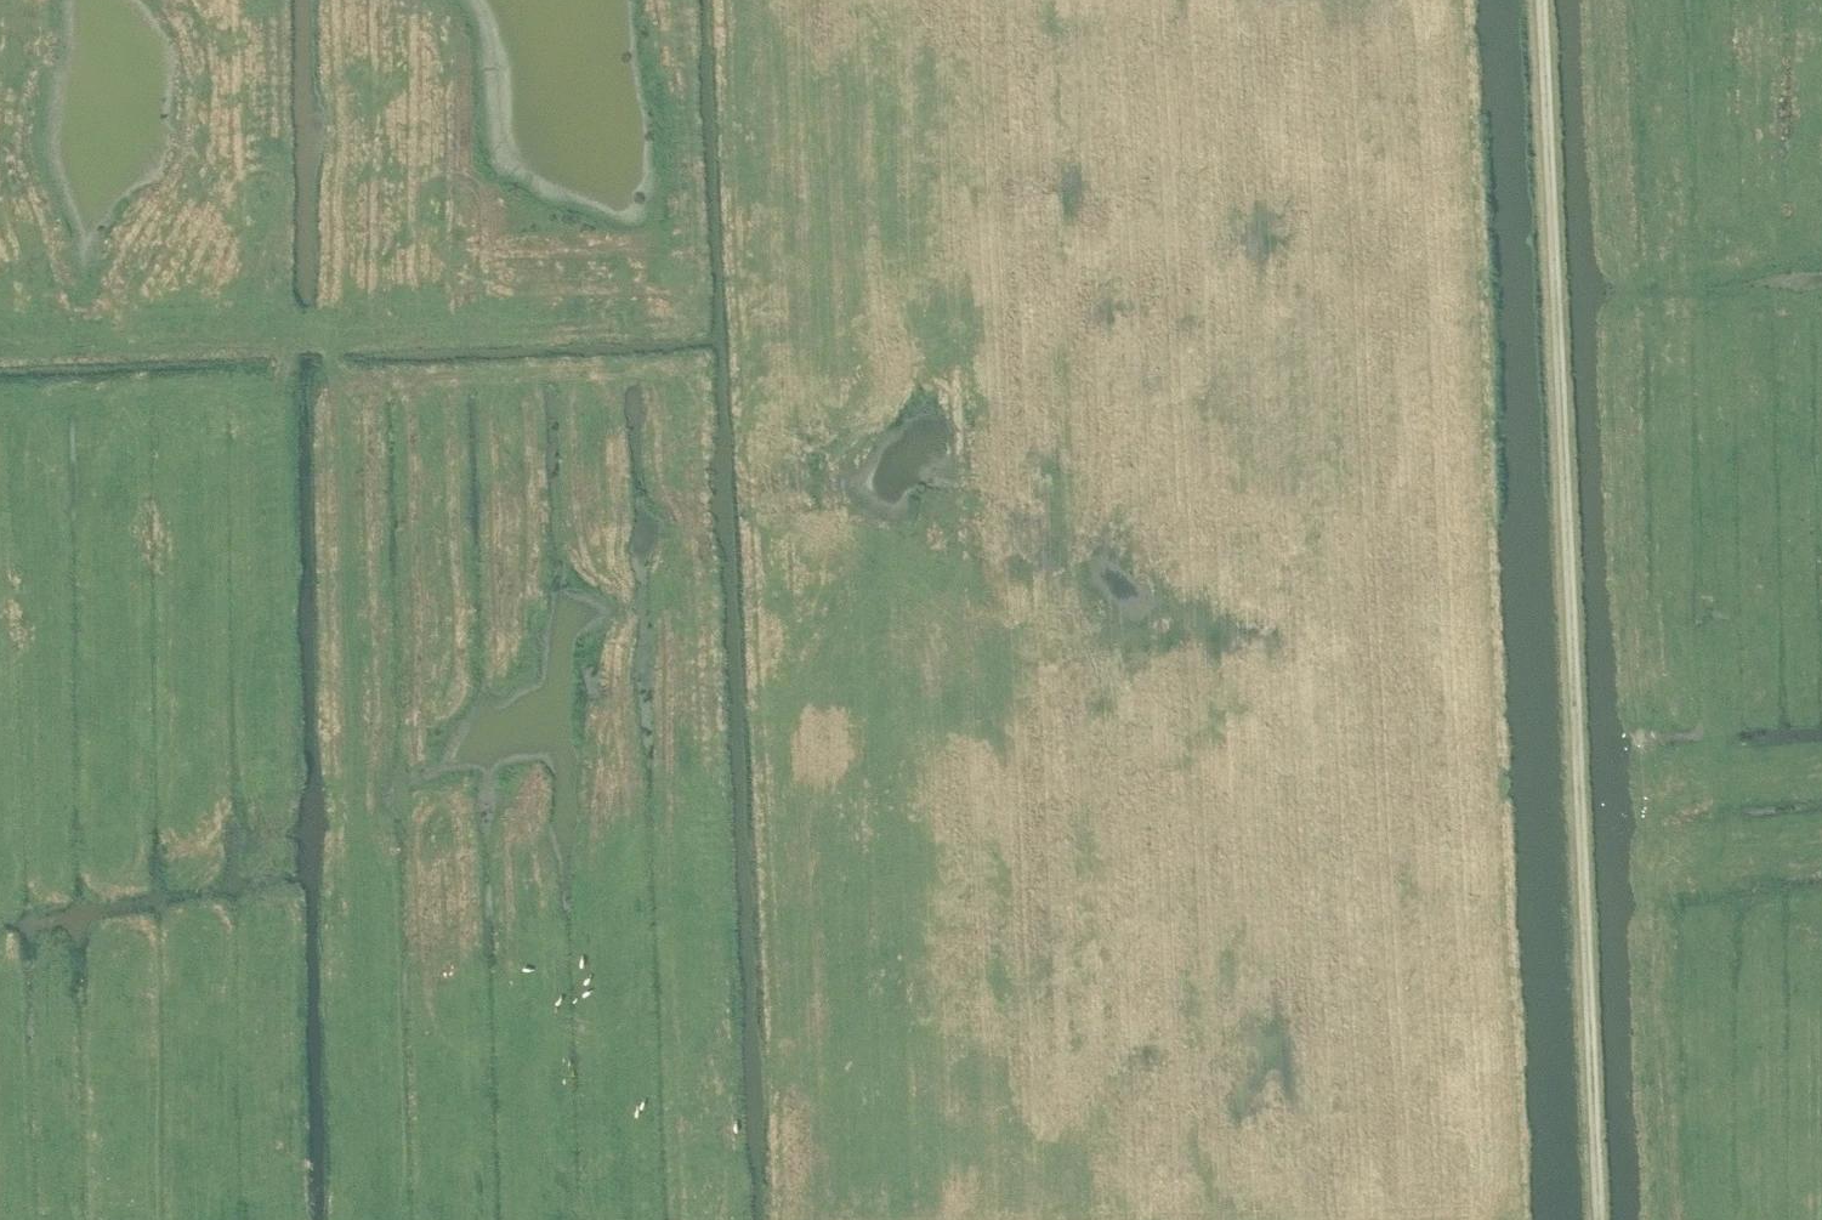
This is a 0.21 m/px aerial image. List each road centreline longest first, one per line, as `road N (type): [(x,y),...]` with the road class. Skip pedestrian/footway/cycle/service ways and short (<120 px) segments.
road 1 (track): [(1600,1219),(1542,0)]

